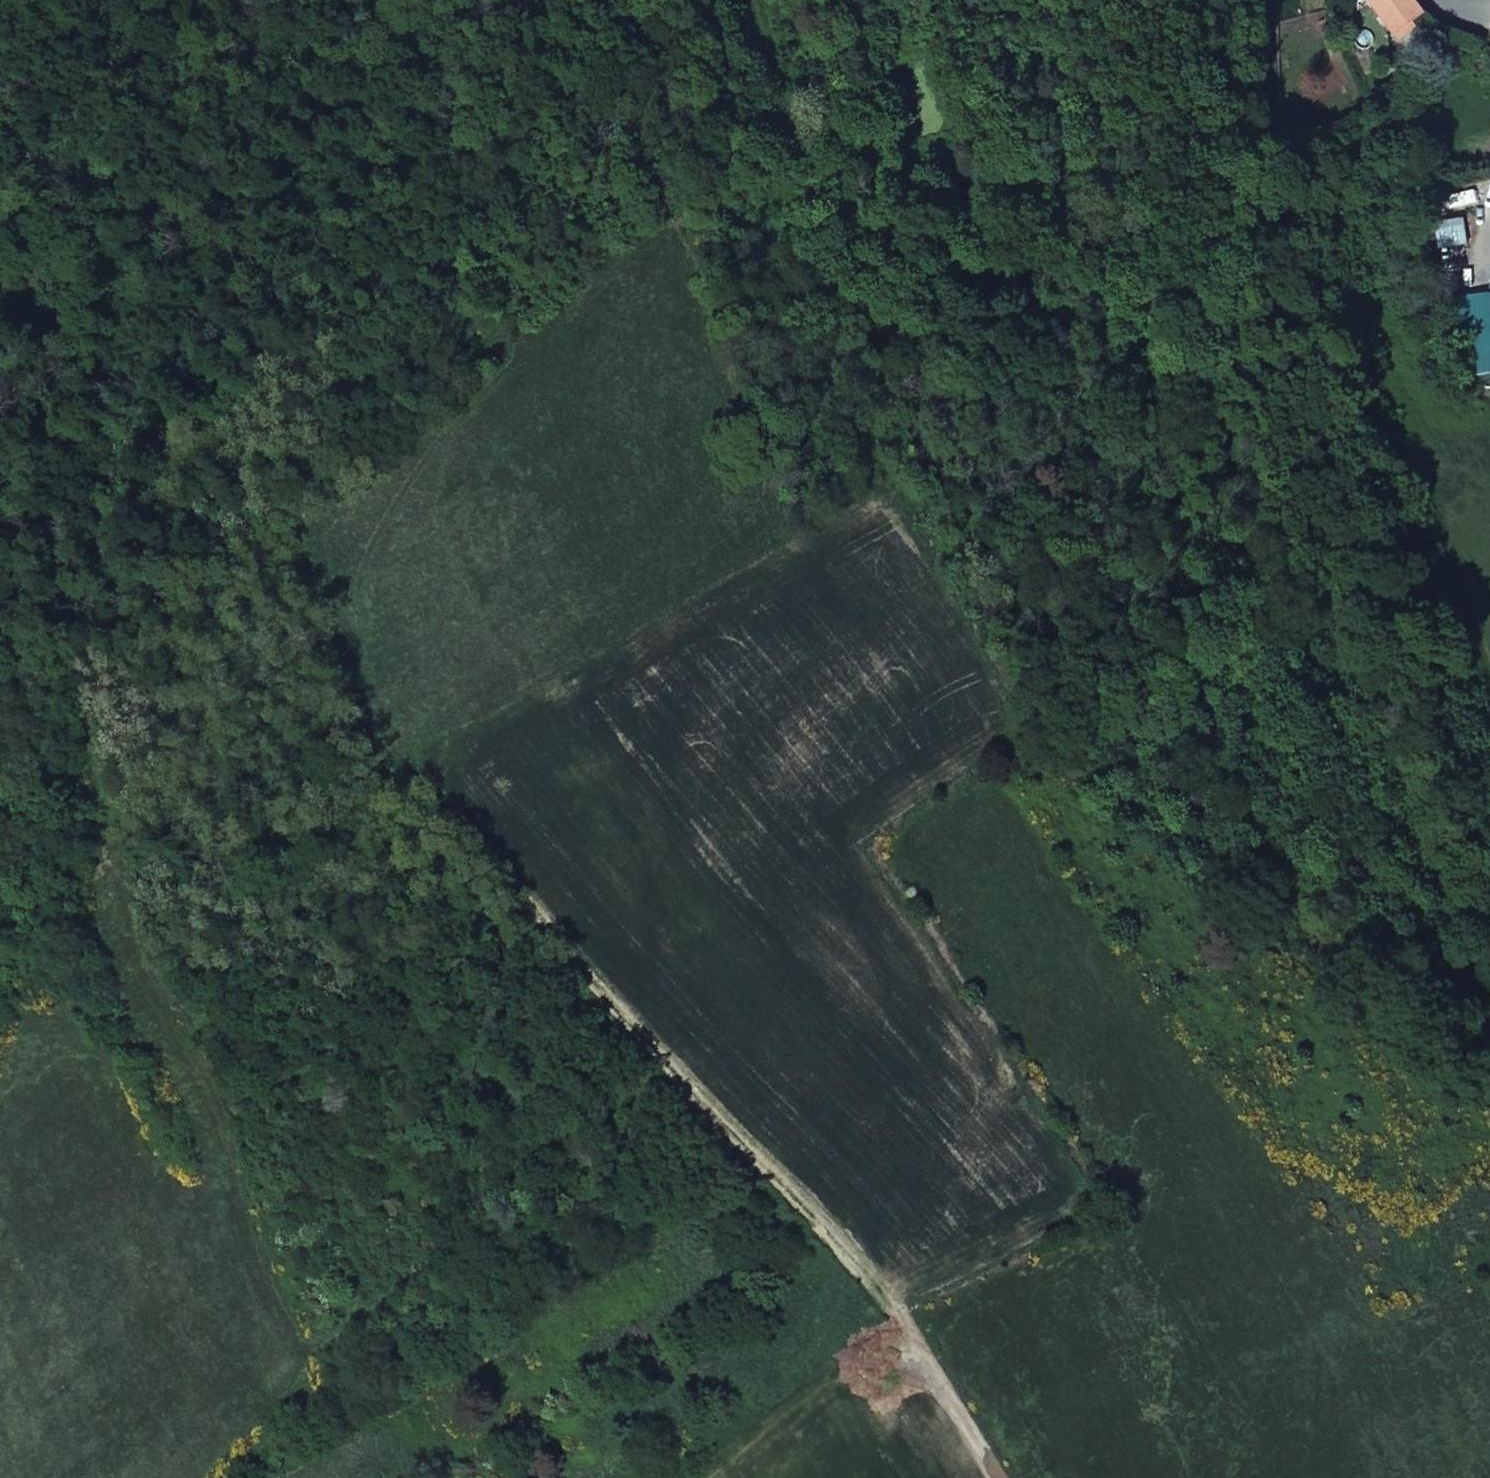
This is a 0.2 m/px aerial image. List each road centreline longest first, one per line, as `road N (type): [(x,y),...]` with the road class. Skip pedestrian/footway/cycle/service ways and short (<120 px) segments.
road 1 (track): [(1489,900),(1264,111),(1266,0)]

